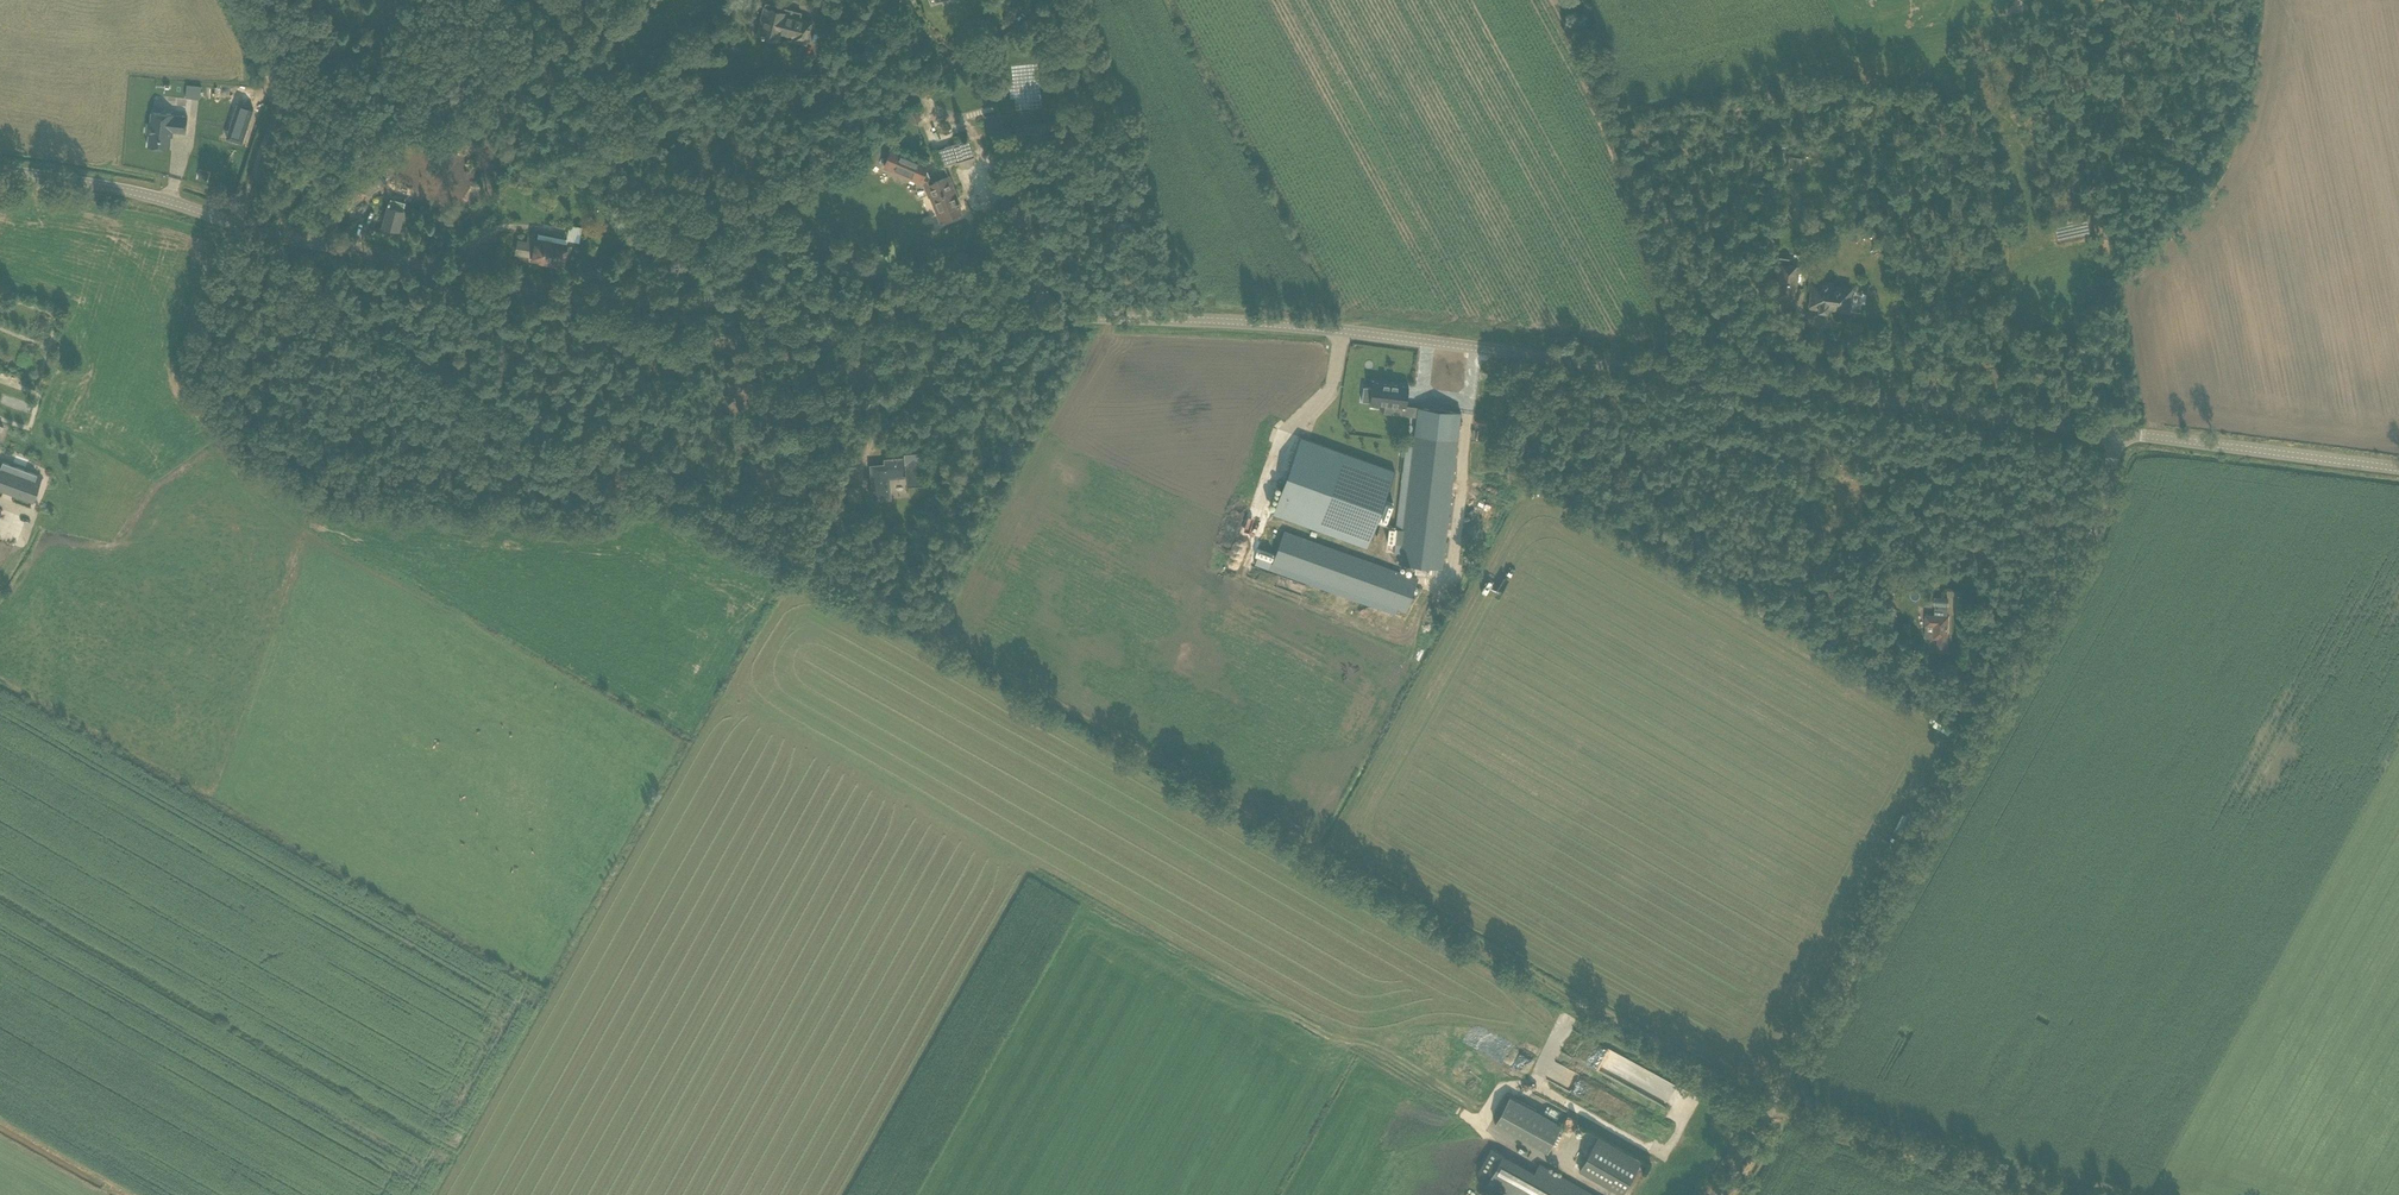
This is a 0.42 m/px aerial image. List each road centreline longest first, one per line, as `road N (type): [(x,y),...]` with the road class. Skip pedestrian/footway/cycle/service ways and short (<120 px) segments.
road 1 (track): [(233,0),(274,90),(276,109),(240,226),(264,260),(1773,1109),(2075,1194)]
road 2 (tertiary): [(2115,431),(1451,340),(1197,320),(634,300),(527,287),(283,238),(116,189),(0,173)]
road 3 (unclassified): [(1726,1194),(2092,534),(2115,431)]
road 4 (tertiary): [(2115,431),(2398,466)]

